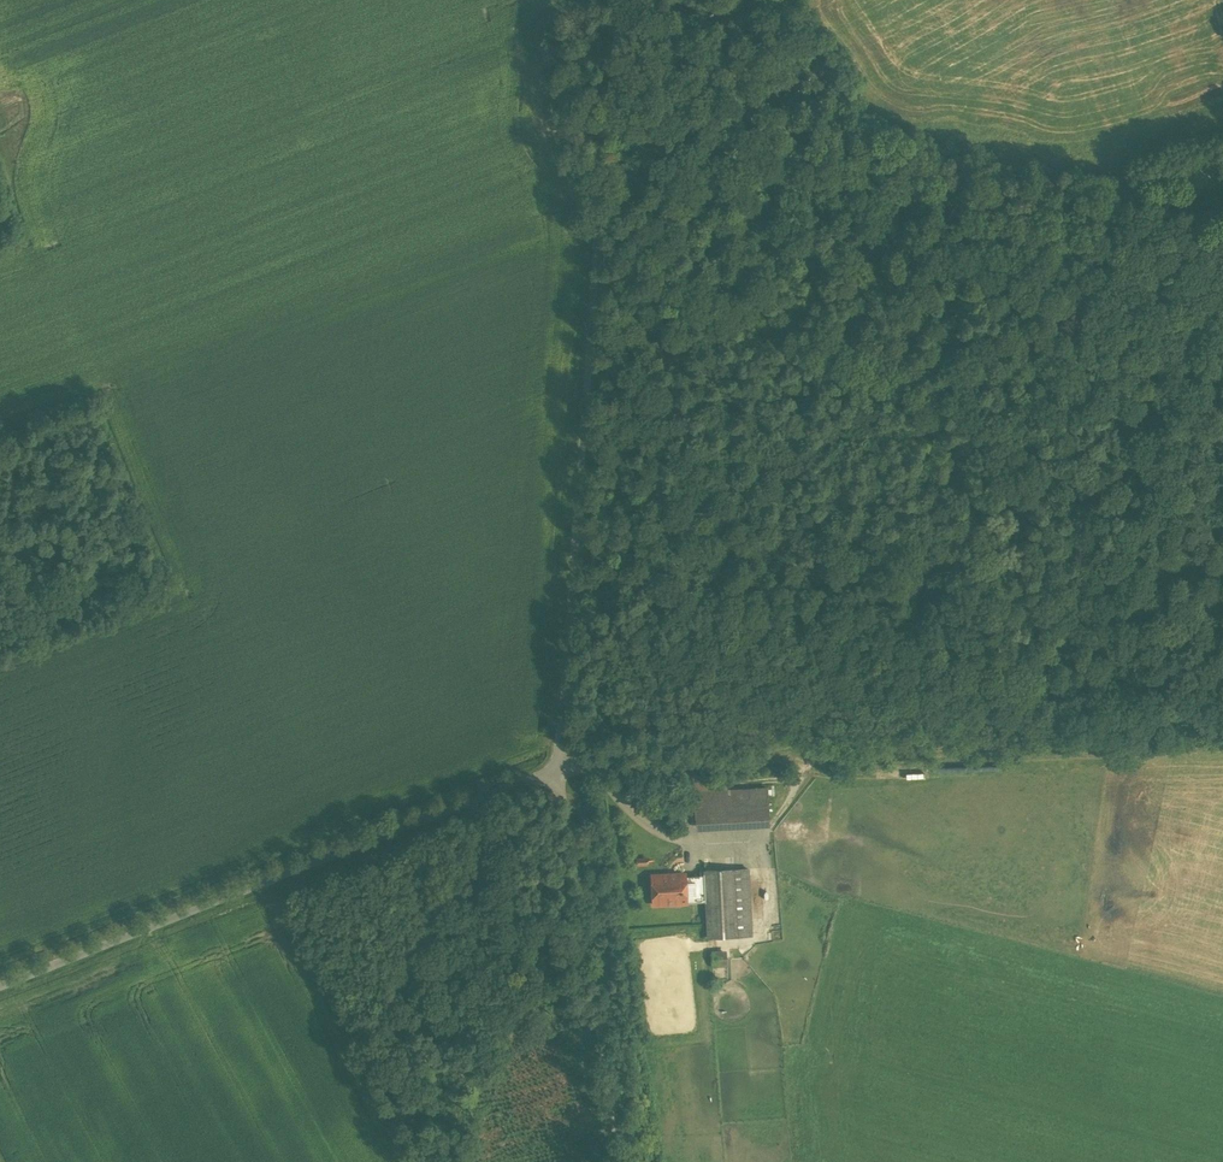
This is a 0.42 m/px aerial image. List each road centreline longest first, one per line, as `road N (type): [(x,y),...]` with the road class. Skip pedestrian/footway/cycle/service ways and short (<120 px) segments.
road 1 (unclassified): [(0,986),(562,775),(559,712),(618,187),(713,0)]
road 2 (track): [(629,1161),(562,775)]

